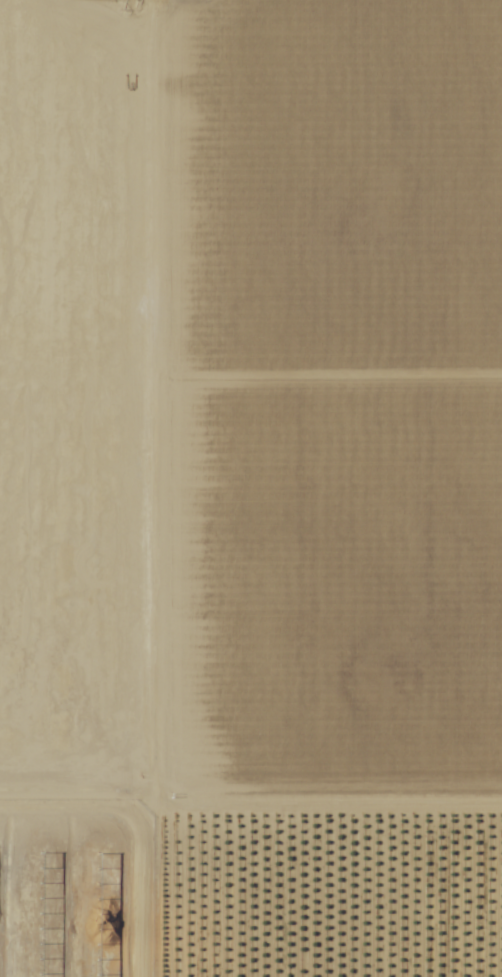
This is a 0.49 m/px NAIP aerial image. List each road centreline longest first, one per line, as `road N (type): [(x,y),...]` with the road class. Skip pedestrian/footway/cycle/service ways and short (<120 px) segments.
road 1 (track): [(145,0),(144,976)]

